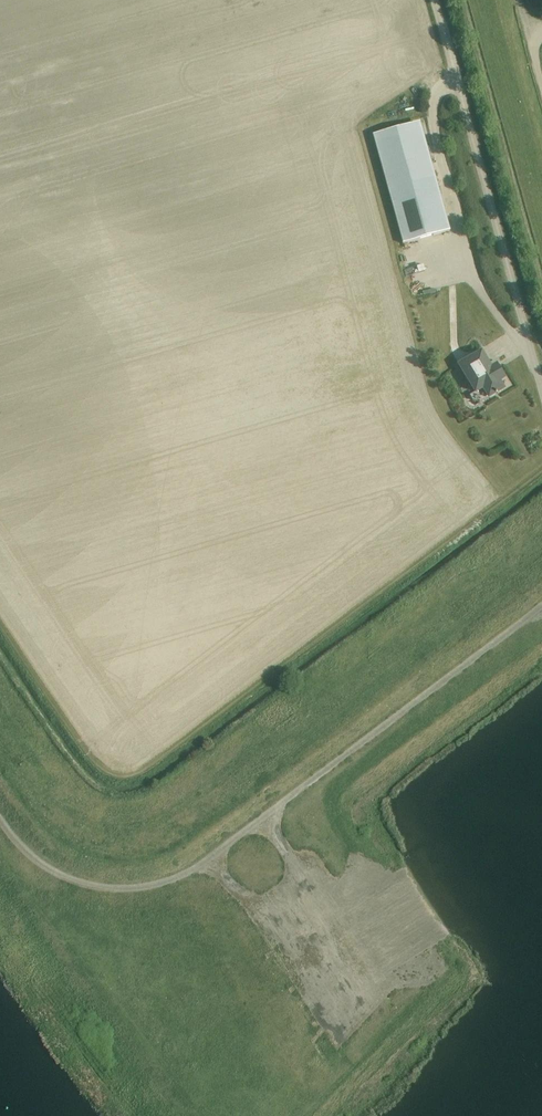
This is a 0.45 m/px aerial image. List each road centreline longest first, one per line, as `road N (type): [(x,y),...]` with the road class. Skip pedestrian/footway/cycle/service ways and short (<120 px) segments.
road 1 (unclassified): [(541,606),(193,870),(166,882),(128,889),(78,882),(36,860),(0,819)]

